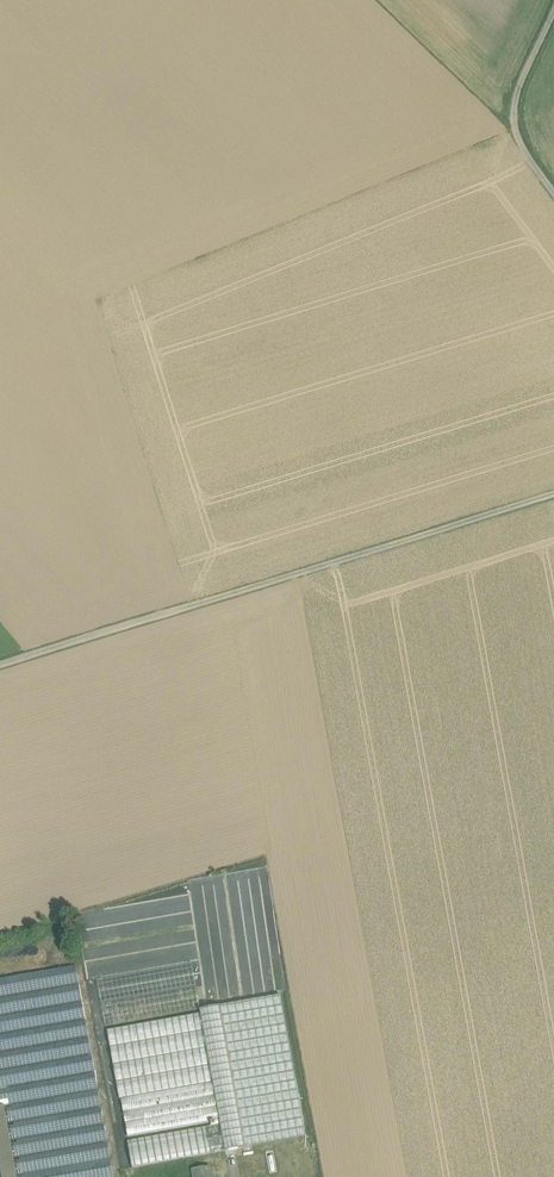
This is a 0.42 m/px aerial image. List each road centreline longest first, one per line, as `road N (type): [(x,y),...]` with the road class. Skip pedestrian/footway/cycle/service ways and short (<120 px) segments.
road 1 (track): [(0,666),(553,495)]
road 2 (track): [(553,198),(515,141),(509,117),(553,15)]

